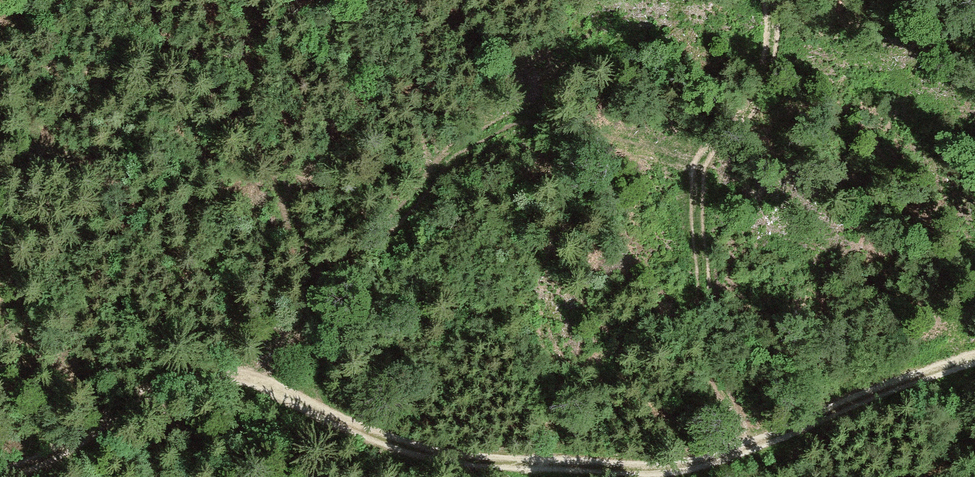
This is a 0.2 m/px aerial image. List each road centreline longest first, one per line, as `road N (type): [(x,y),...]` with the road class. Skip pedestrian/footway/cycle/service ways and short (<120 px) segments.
road 1 (track): [(0,474),(66,450),(192,372),(233,371),(356,429),(440,457),(663,468),(746,449),(974,358)]
road 2 (track): [(256,381),(293,337),(313,289),(462,146),(535,127),(699,160)]
road 3 (track): [(746,449),(716,386),(691,196),(699,160),(764,84),(772,0)]

